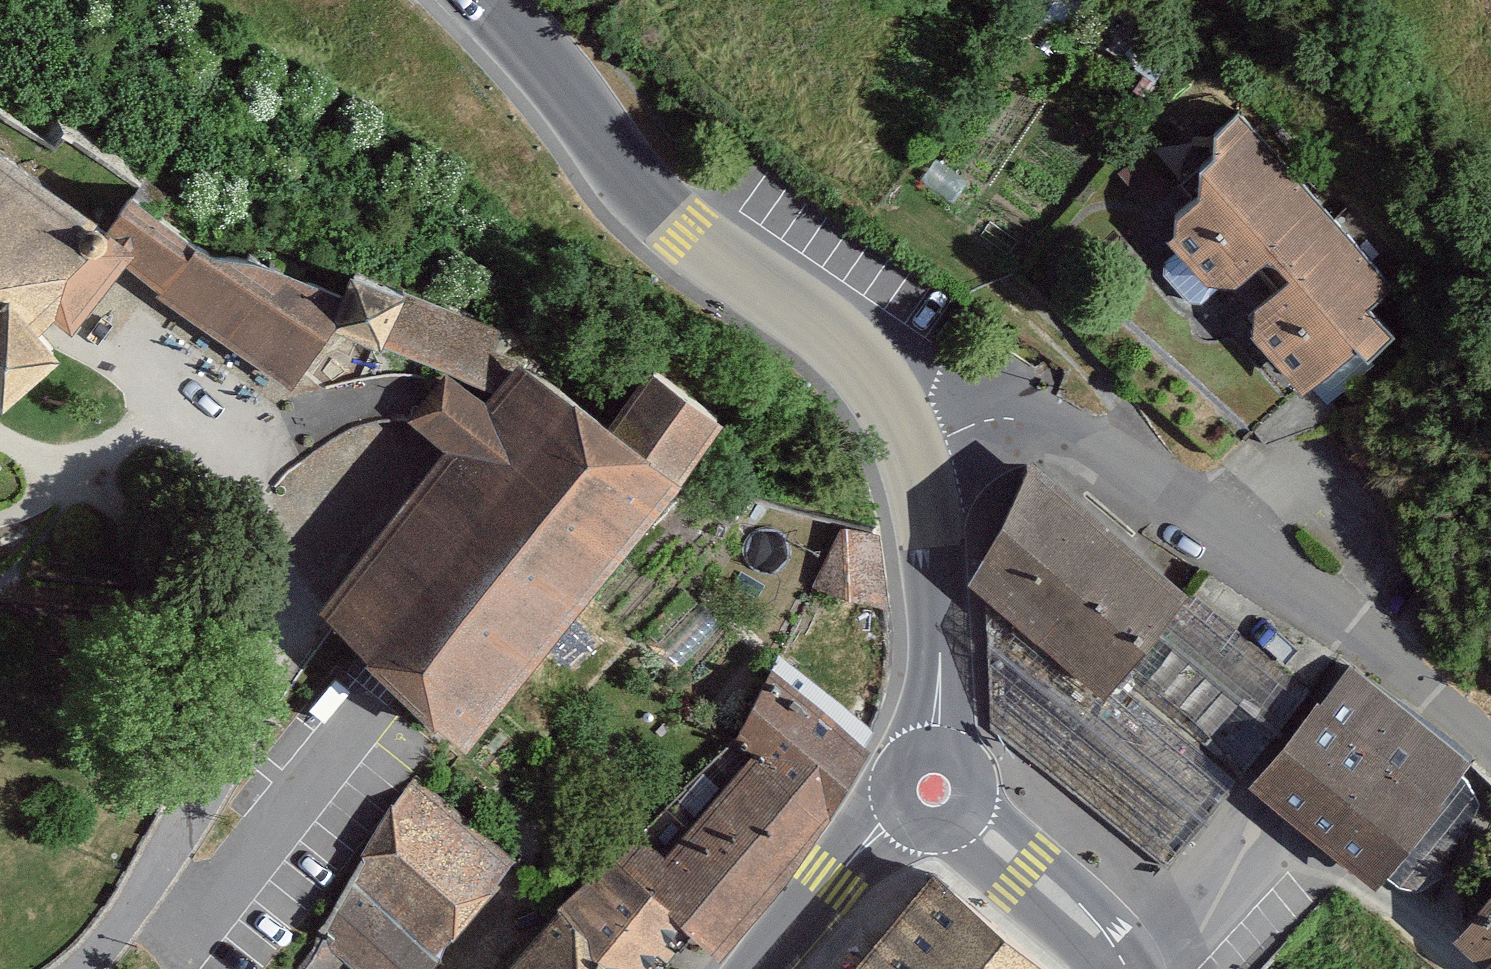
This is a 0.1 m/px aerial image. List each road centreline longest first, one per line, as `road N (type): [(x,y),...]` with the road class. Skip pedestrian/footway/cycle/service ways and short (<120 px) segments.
road 1 (residential): [(898,419),(1010,416),(1063,443),(1358,644),(1490,754)]
road 2 (primary): [(484,0),(684,237),(847,350),(898,419)]
road 3 (primary): [(898,419),(937,611),(934,795)]
road 4 (residential): [(105,968),(148,921),(213,793),(235,700),(239,627)]
road 5 (track): [(1093,461),(1099,412),(1091,385),(1066,353),(949,252)]
road 6 (secondary): [(1119,968),(1023,868),(934,795)]
road 7 (primary): [(934,795),(882,827),(764,968)]

